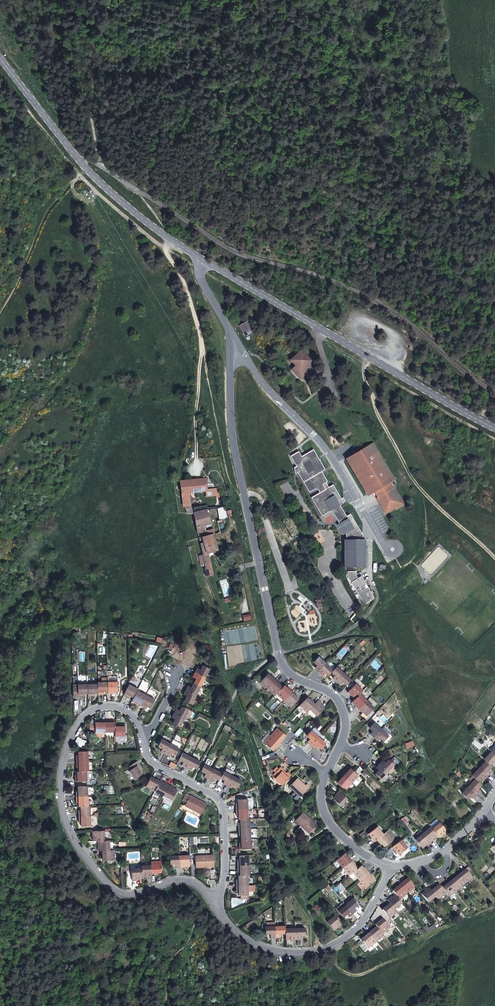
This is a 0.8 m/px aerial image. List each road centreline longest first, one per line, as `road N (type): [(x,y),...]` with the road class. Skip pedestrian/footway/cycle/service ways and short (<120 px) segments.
road 1 (residential): [(231,337),(234,448),(278,654),(285,670),(329,691),(345,713),(322,792),(324,814),(353,846),(390,865)]
road 2 (unclassified): [(494,391),(439,355),(400,316),(322,276),(234,252),(83,164)]
road 3 (residential): [(143,744),(125,709),(94,709),(78,719),(61,773),(76,844),(118,892),(185,881),(221,913)]
road 4 (tertiary): [(494,428),(202,260)]
road 5 (residential): [(231,337),(331,454),(393,549)]
road 6 (track): [(494,561),(420,489),(370,393),(367,356)]
road 7 (residential): [(390,865),(363,922),(319,954),(270,950),(221,913)]
road 8 (residential): [(221,913),(220,803),(160,768),(143,744)]
road 9 (track): [(79,174),(51,207),(0,315)]
road 10 (tertiary): [(202,260),(83,164)]
road 11 (track): [(363,366),(494,438)]
road 12 (tertiary): [(83,164),(0,59)]

